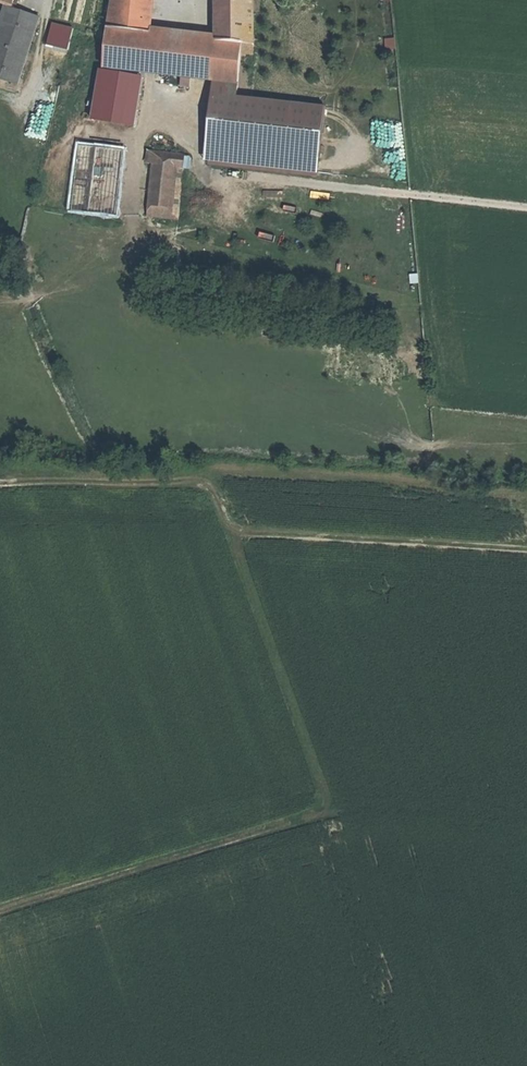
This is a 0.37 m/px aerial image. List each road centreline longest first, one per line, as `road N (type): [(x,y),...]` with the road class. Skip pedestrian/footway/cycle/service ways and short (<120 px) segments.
road 1 (track): [(228,529),(329,813),(0,913)]
road 2 (track): [(526,550),(239,533),(228,529),(202,479),(0,482)]

